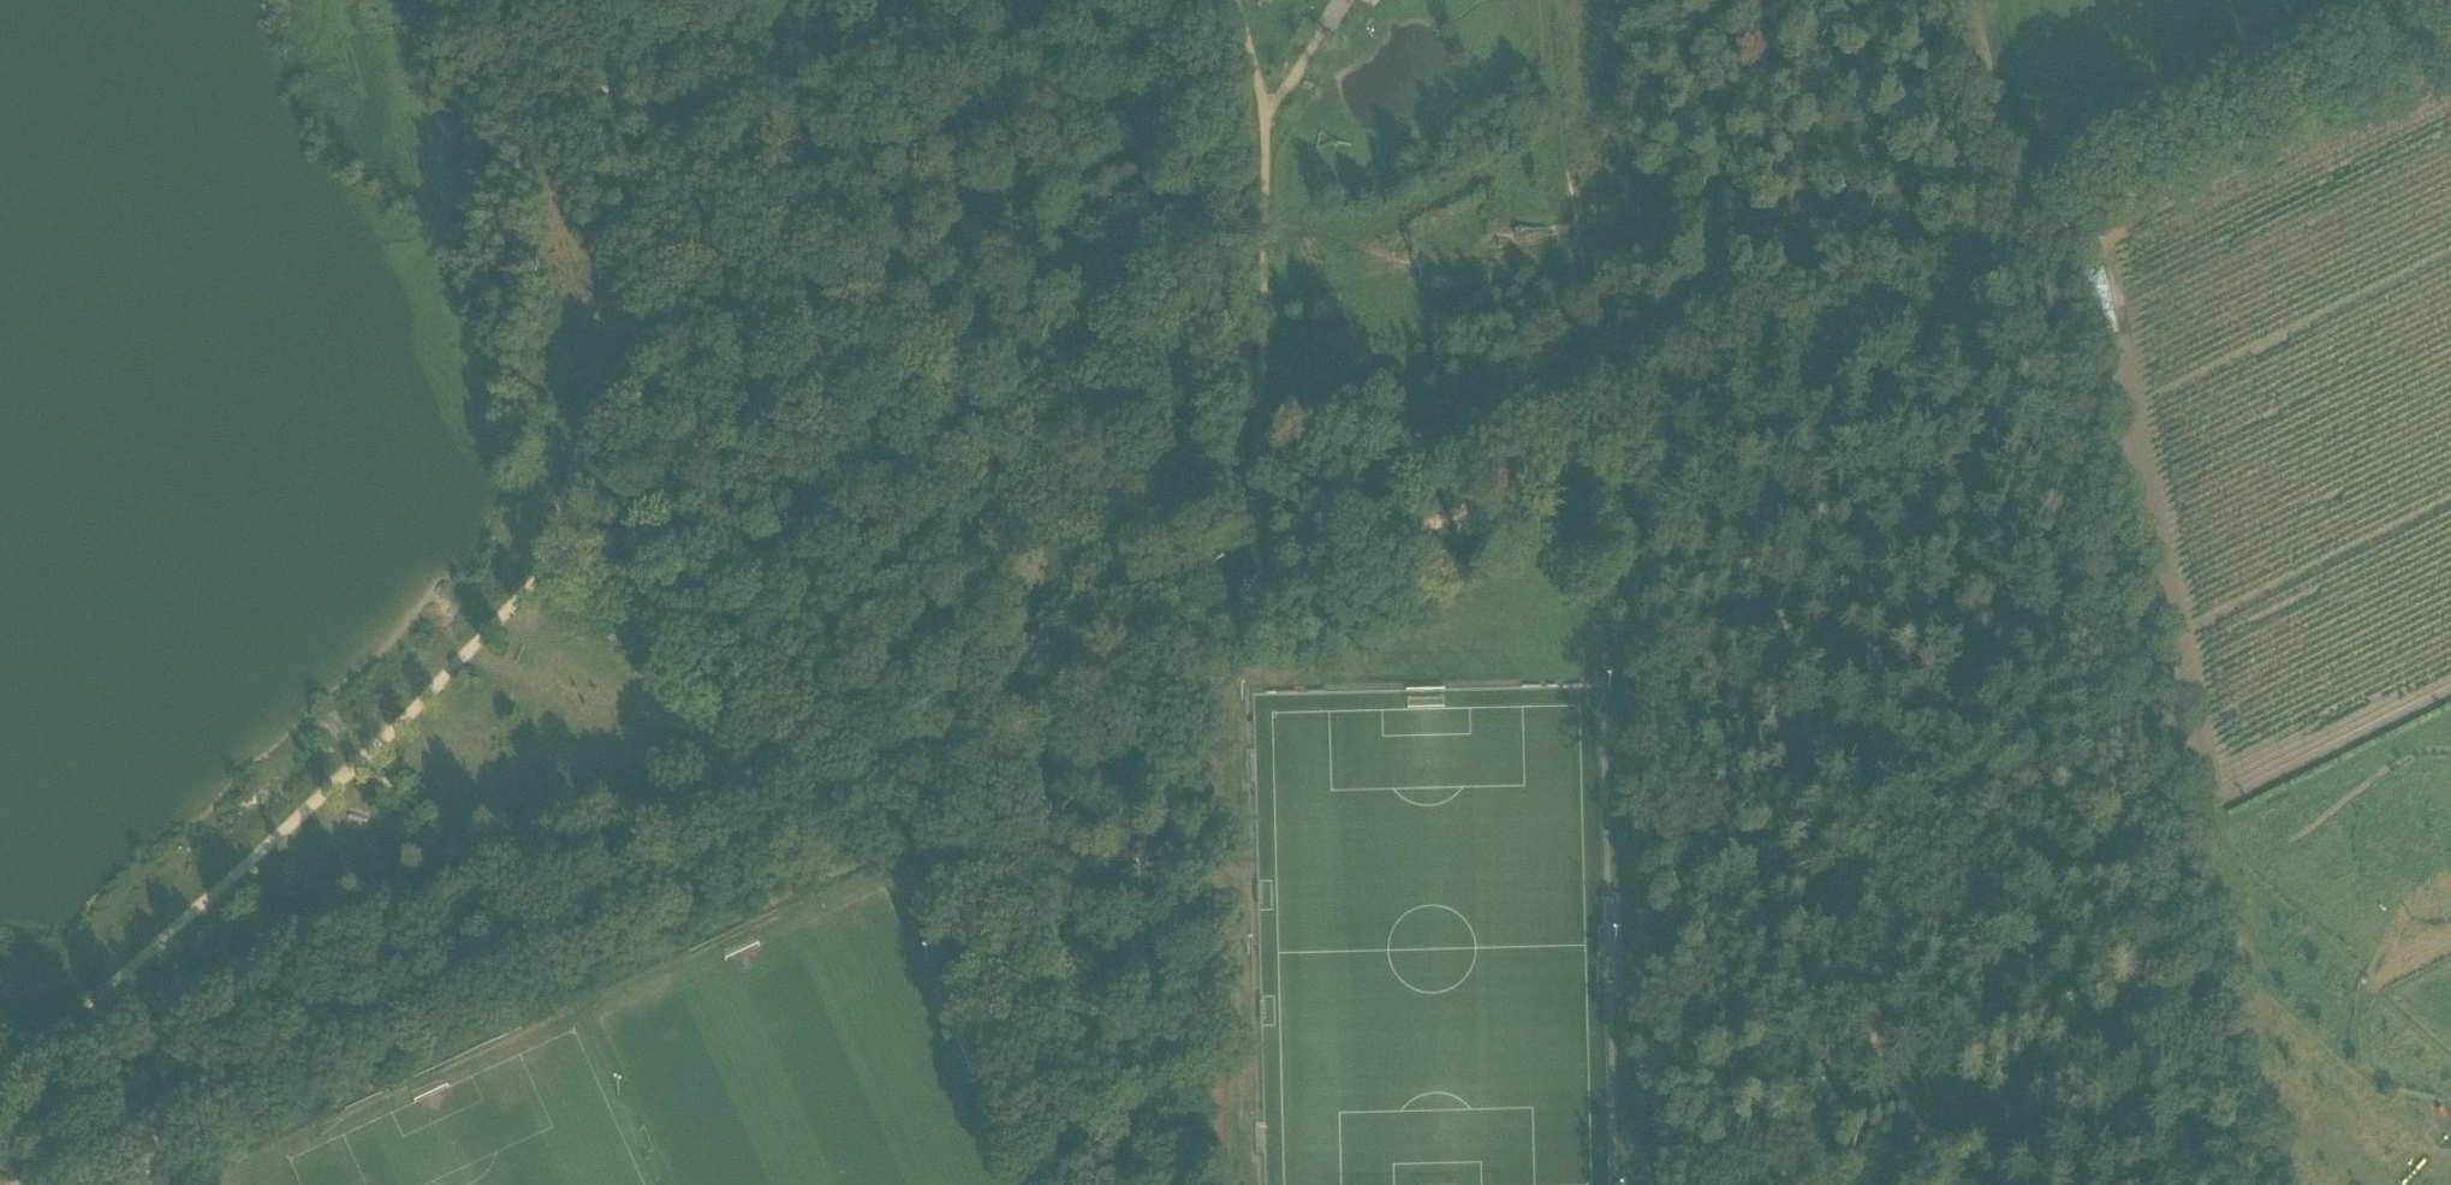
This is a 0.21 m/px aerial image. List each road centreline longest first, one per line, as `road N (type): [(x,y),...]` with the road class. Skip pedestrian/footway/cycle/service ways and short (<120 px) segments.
road 1 (track): [(43,1184),(1268,605)]
road 2 (track): [(33,1053),(364,756),(589,532),(711,431)]
road 3 (track): [(1242,0),(1254,32),(1270,194),(1268,605)]
road 4 (track): [(1787,704),(1707,774),(1680,843),(1676,987),(1703,1184)]
road 5 (track): [(1268,605),(1659,434),(1708,399)]
road 6 (unclassified): [(2450,41),(2080,222)]
road 7 (track): [(1708,399),(2031,248)]
road 8 (track): [(1853,330),(1764,0)]
road 9 (track): [(518,966),(495,906),(364,756)]

